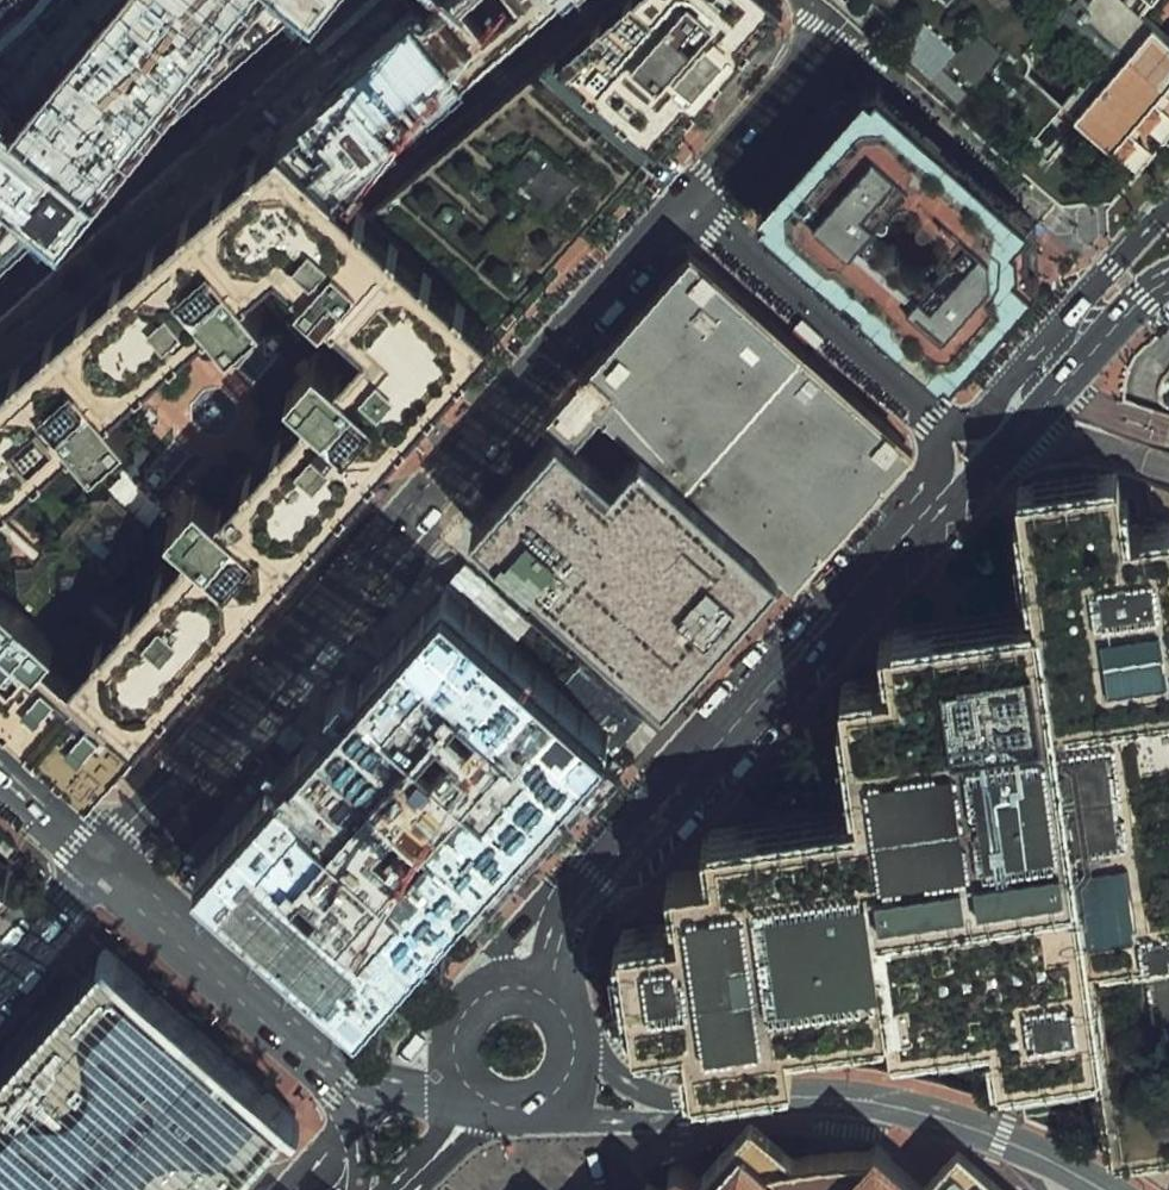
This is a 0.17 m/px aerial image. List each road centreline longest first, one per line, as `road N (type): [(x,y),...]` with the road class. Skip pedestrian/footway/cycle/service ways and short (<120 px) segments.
road 1 (residential): [(696,208),(104,873)]
road 2 (residential): [(553,999),(581,903),(939,498)]
road 3 (tertiary): [(0,304),(332,0)]
road 4 (residential): [(1097,1189),(985,1131),(877,1102),(678,1110)]
road 5 (residential): [(936,417),(696,208)]
road 6 (residential): [(821,0),(855,32),(696,208)]
road 7 (residential): [(376,172),(583,0)]
road 8 (tertiary): [(104,873),(309,1046)]
road 9 (tertiary): [(553,999),(527,988),(499,990),(475,1004),(460,1027),(457,1055),(477,1091)]
road 10 (tertiary): [(309,1046),(389,1090),(477,1091)]
road 11 (residential): [(1066,319),(976,417),(936,417)]
road 12 (residential): [(939,498),(981,471),(1068,384)]
road 13 (residential): [(527,1107),(590,1121),(678,1110)]
road 14 (residential): [(0,985),(104,873)]
road 15 (residential): [(1168,212),(1066,319)]
road 16 (residential): [(1068,384),(1168,276)]
road 17 (tertiary): [(104,873),(0,774)]
road 18 (residential): [(678,1110),(628,1079),(574,1026)]
road 19 (tertiary): [(487,1100),(404,1189)]

